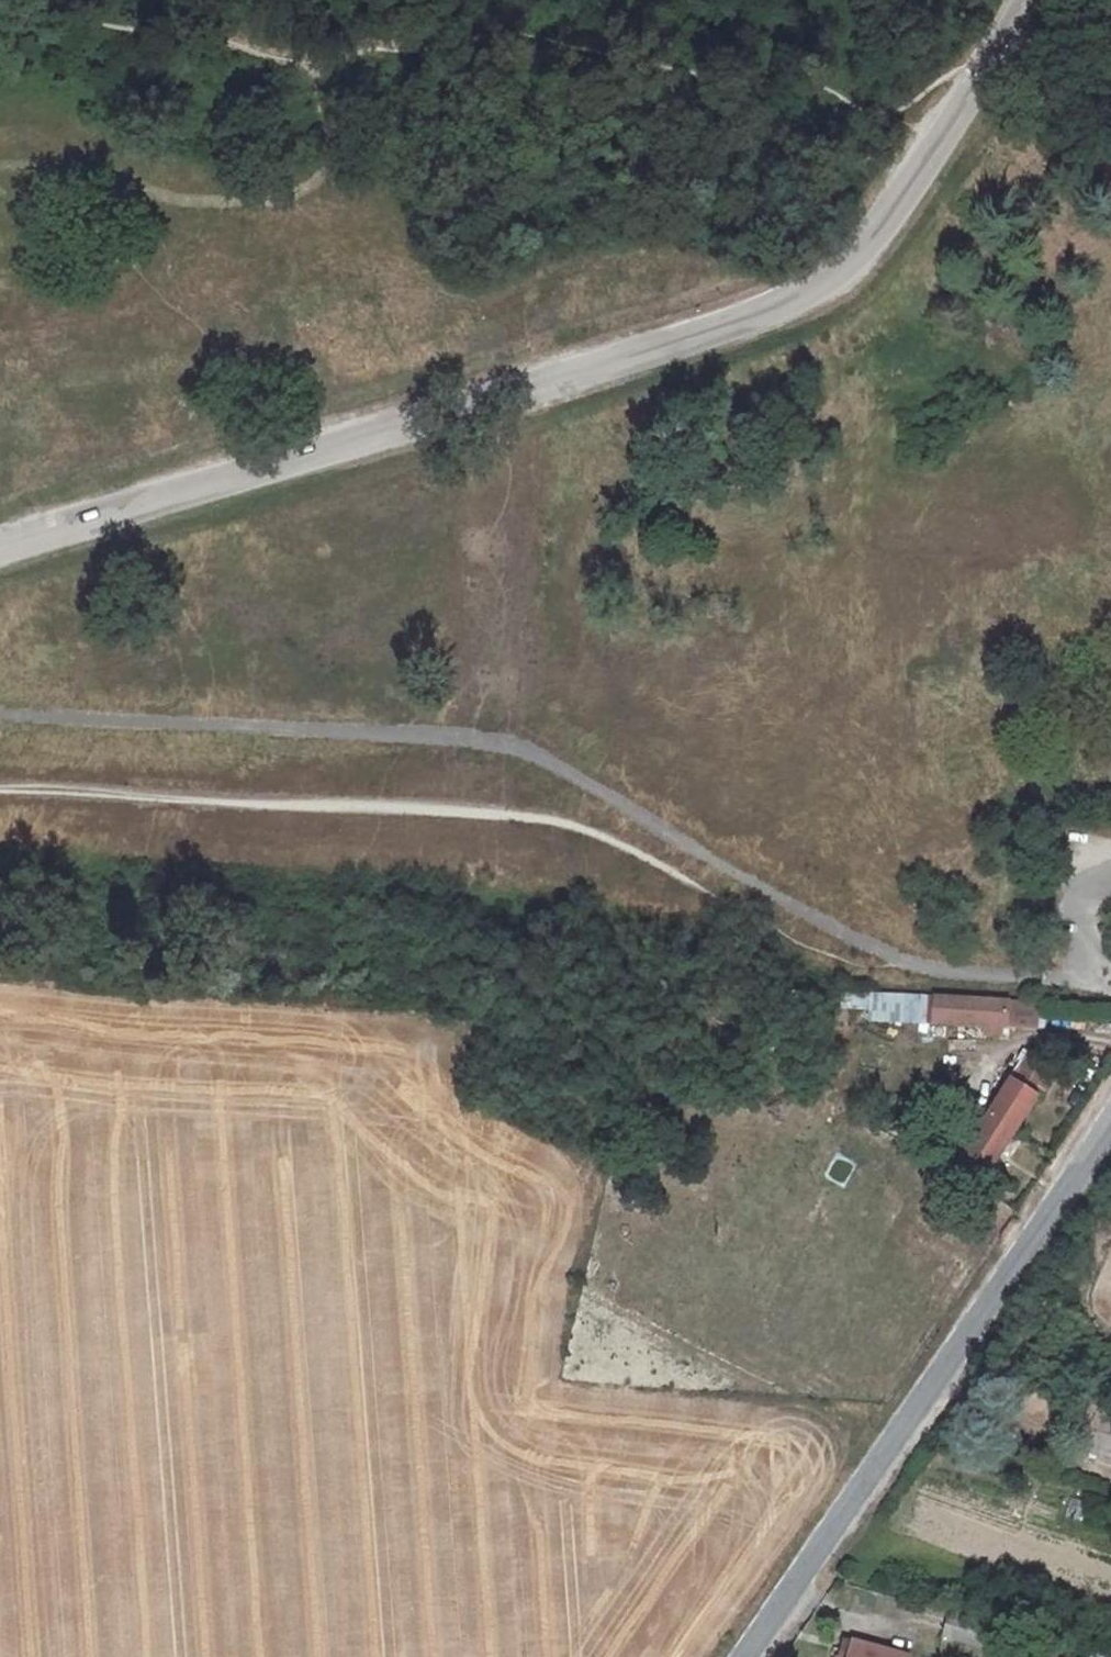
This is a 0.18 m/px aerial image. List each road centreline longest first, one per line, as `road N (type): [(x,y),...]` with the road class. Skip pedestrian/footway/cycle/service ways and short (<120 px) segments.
road 1 (unclassified): [(1032,0),(863,249),(802,300),(706,336),(0,548)]
road 2 (unclassified): [(733,1656),(1110,1095)]

